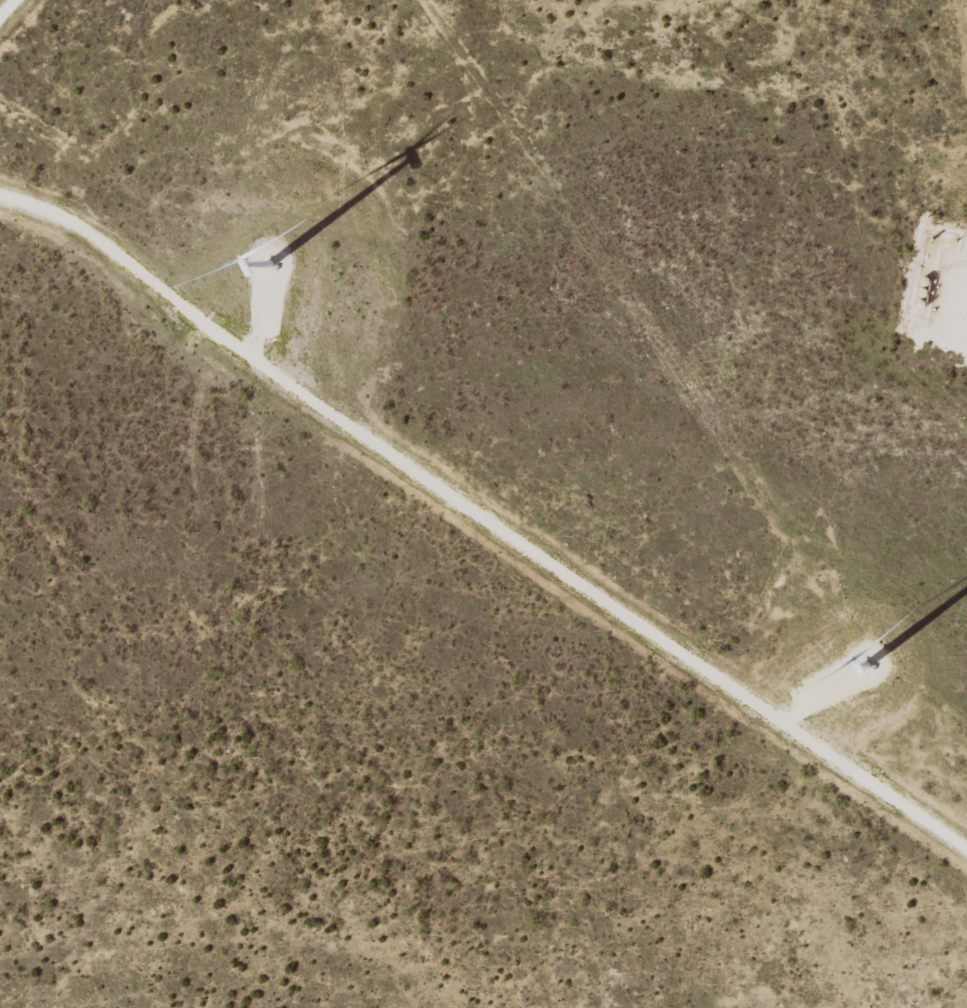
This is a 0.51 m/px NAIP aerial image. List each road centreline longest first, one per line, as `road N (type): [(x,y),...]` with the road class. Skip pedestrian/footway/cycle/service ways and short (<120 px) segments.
road 1 (track): [(932,0),(957,107),(966,110)]

